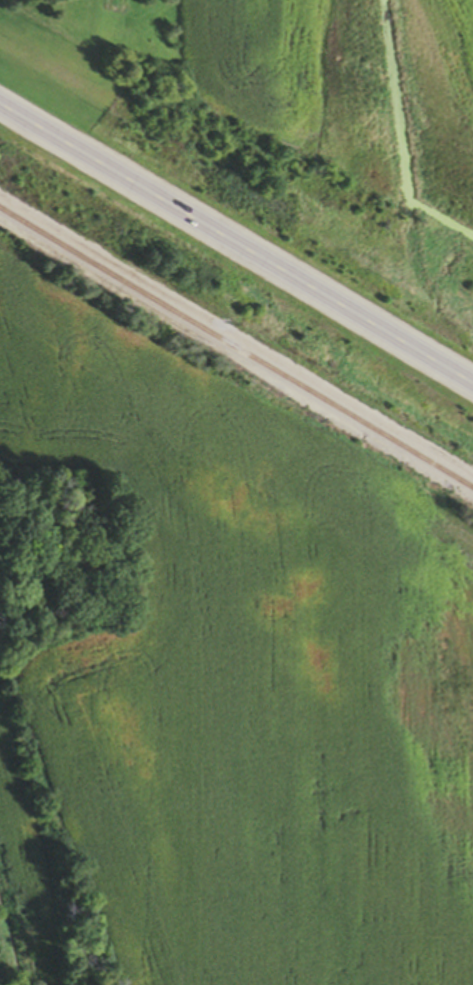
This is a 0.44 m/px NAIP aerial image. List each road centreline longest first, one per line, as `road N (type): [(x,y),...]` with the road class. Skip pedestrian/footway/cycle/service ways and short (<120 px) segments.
road 1 (trunk): [(0,104),(472,383)]

